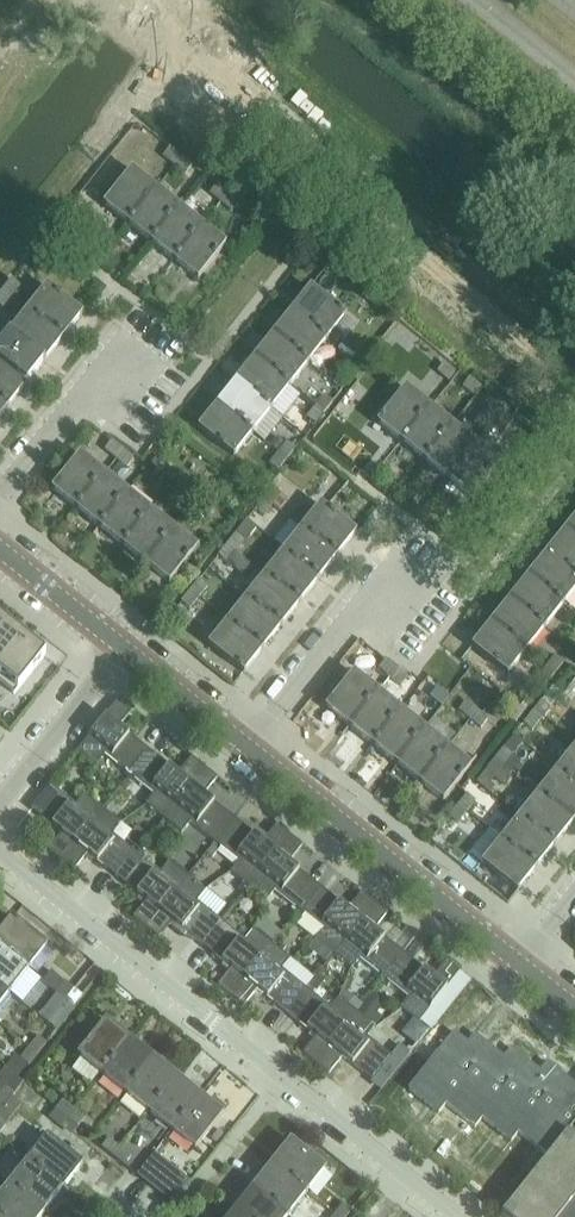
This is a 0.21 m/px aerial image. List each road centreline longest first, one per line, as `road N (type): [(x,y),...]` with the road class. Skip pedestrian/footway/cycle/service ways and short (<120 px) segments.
road 1 (residential): [(452,1216),(0,853)]
road 2 (residential): [(520,962),(244,745)]
road 3 (residential): [(244,745),(390,558)]
road 4 (residential): [(0,810),(128,650)]
road 5 (residential): [(0,496),(116,349)]
road 6 (residential): [(128,650),(0,549)]
road 7 (residential): [(244,745),(128,650)]
road 8 (secondary): [(476,0),(574,77)]

